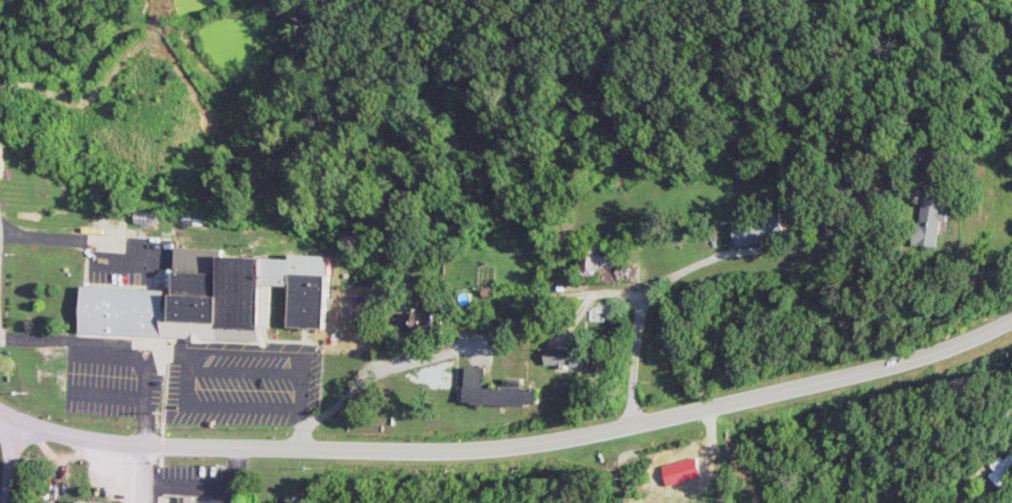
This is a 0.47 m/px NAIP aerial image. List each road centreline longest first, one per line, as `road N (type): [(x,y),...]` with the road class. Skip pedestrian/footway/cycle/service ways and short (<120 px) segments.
road 1 (secondary): [(443,450),(516,445),(680,413),(940,348),(1011,314)]
road 2 (secondary): [(0,411),(137,446),(443,450)]
road 3 (residential): [(627,425),(645,294),(692,264),(796,246),(846,220)]

